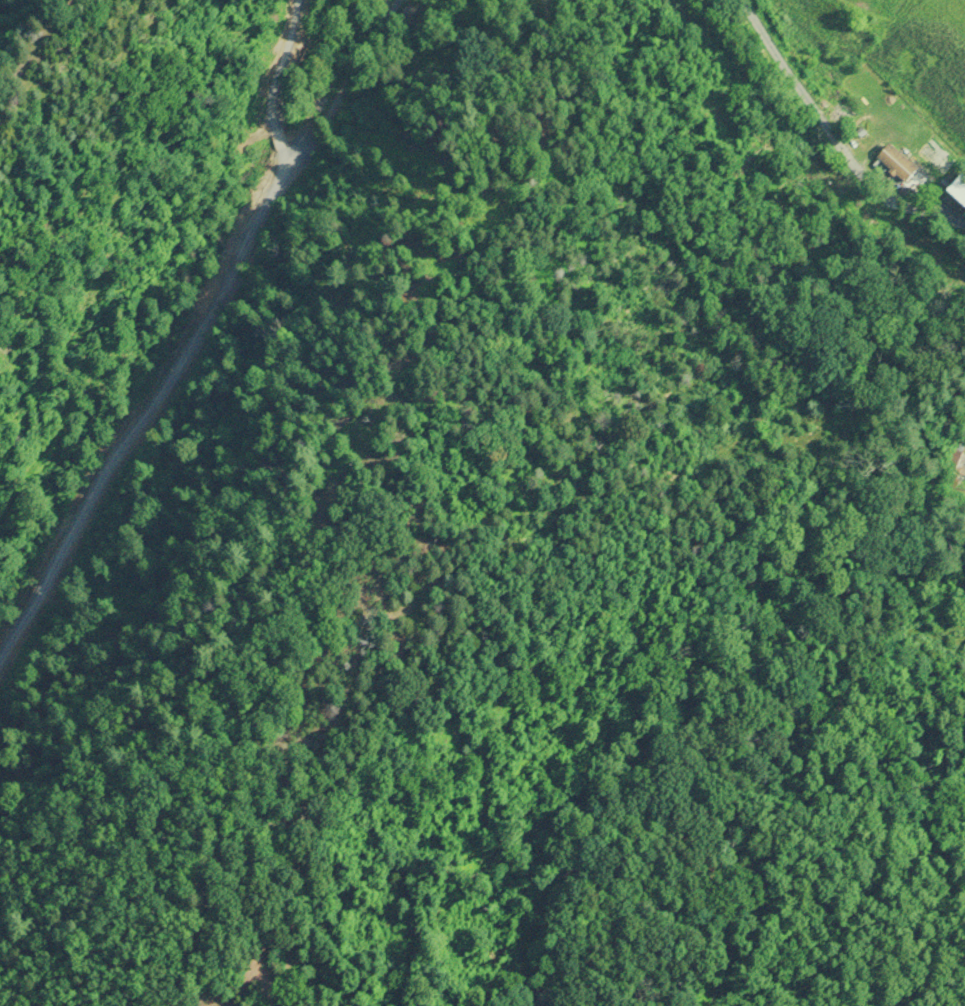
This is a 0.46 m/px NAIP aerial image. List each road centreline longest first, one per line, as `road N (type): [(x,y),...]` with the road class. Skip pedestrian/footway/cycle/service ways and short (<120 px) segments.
road 1 (track): [(421,0),(297,229),(278,280),(155,469),(35,675),(0,756)]
road 2 (residential): [(964,217),(921,204),(853,161),(751,0)]

